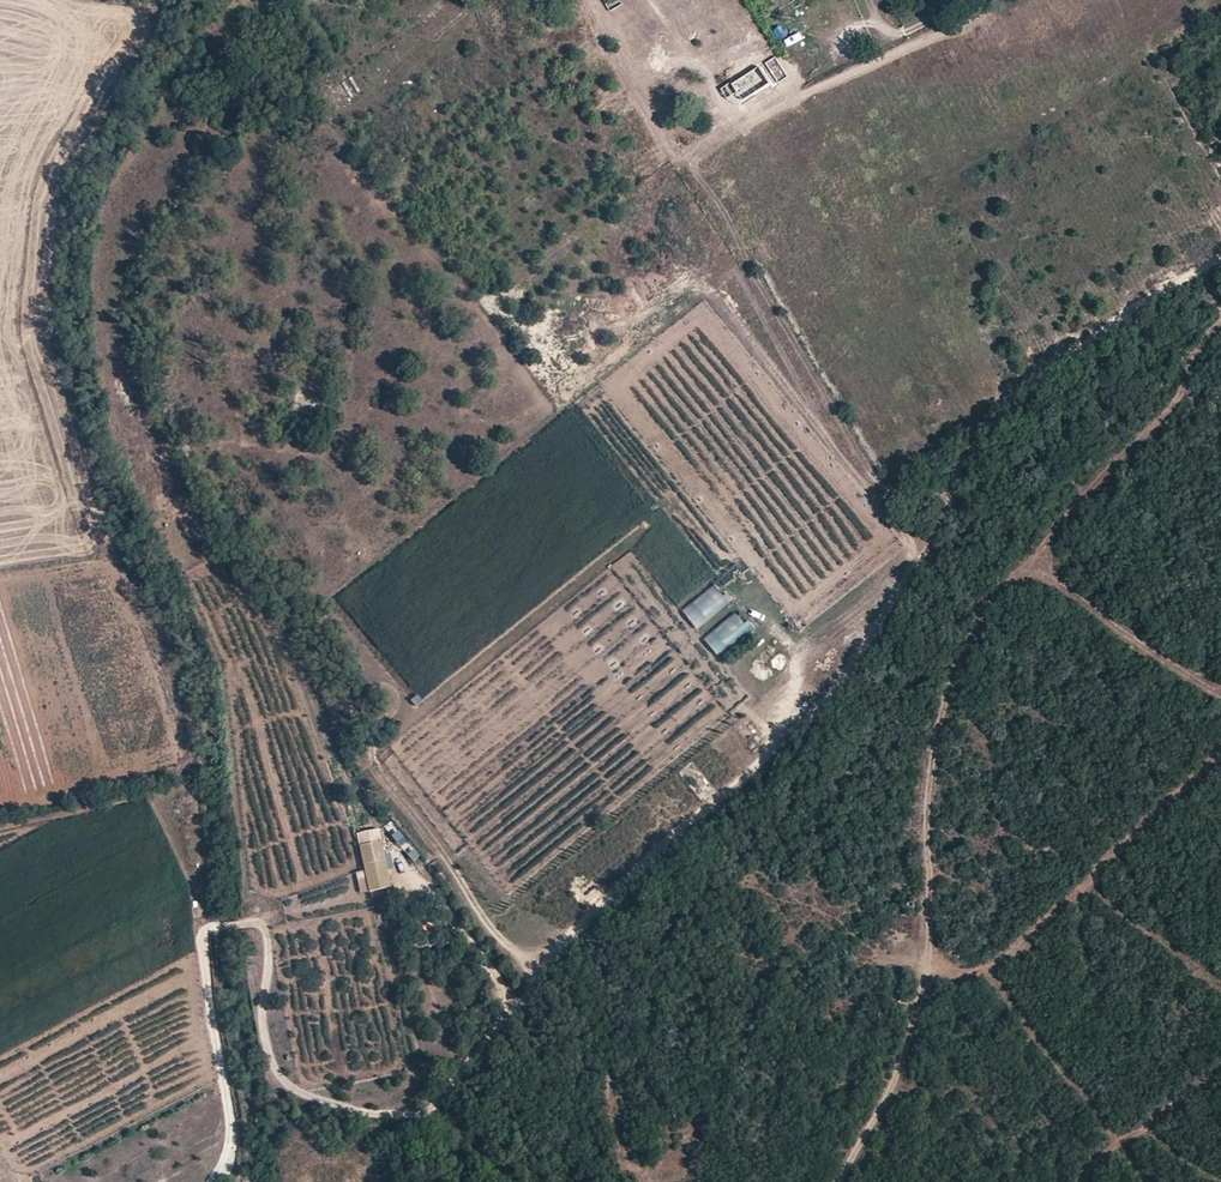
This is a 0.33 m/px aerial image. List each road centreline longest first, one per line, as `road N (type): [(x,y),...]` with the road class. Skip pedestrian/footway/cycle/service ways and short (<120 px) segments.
road 1 (track): [(1220,256),(1005,400),(901,493),(862,476),(703,175),(665,149),(581,0)]

